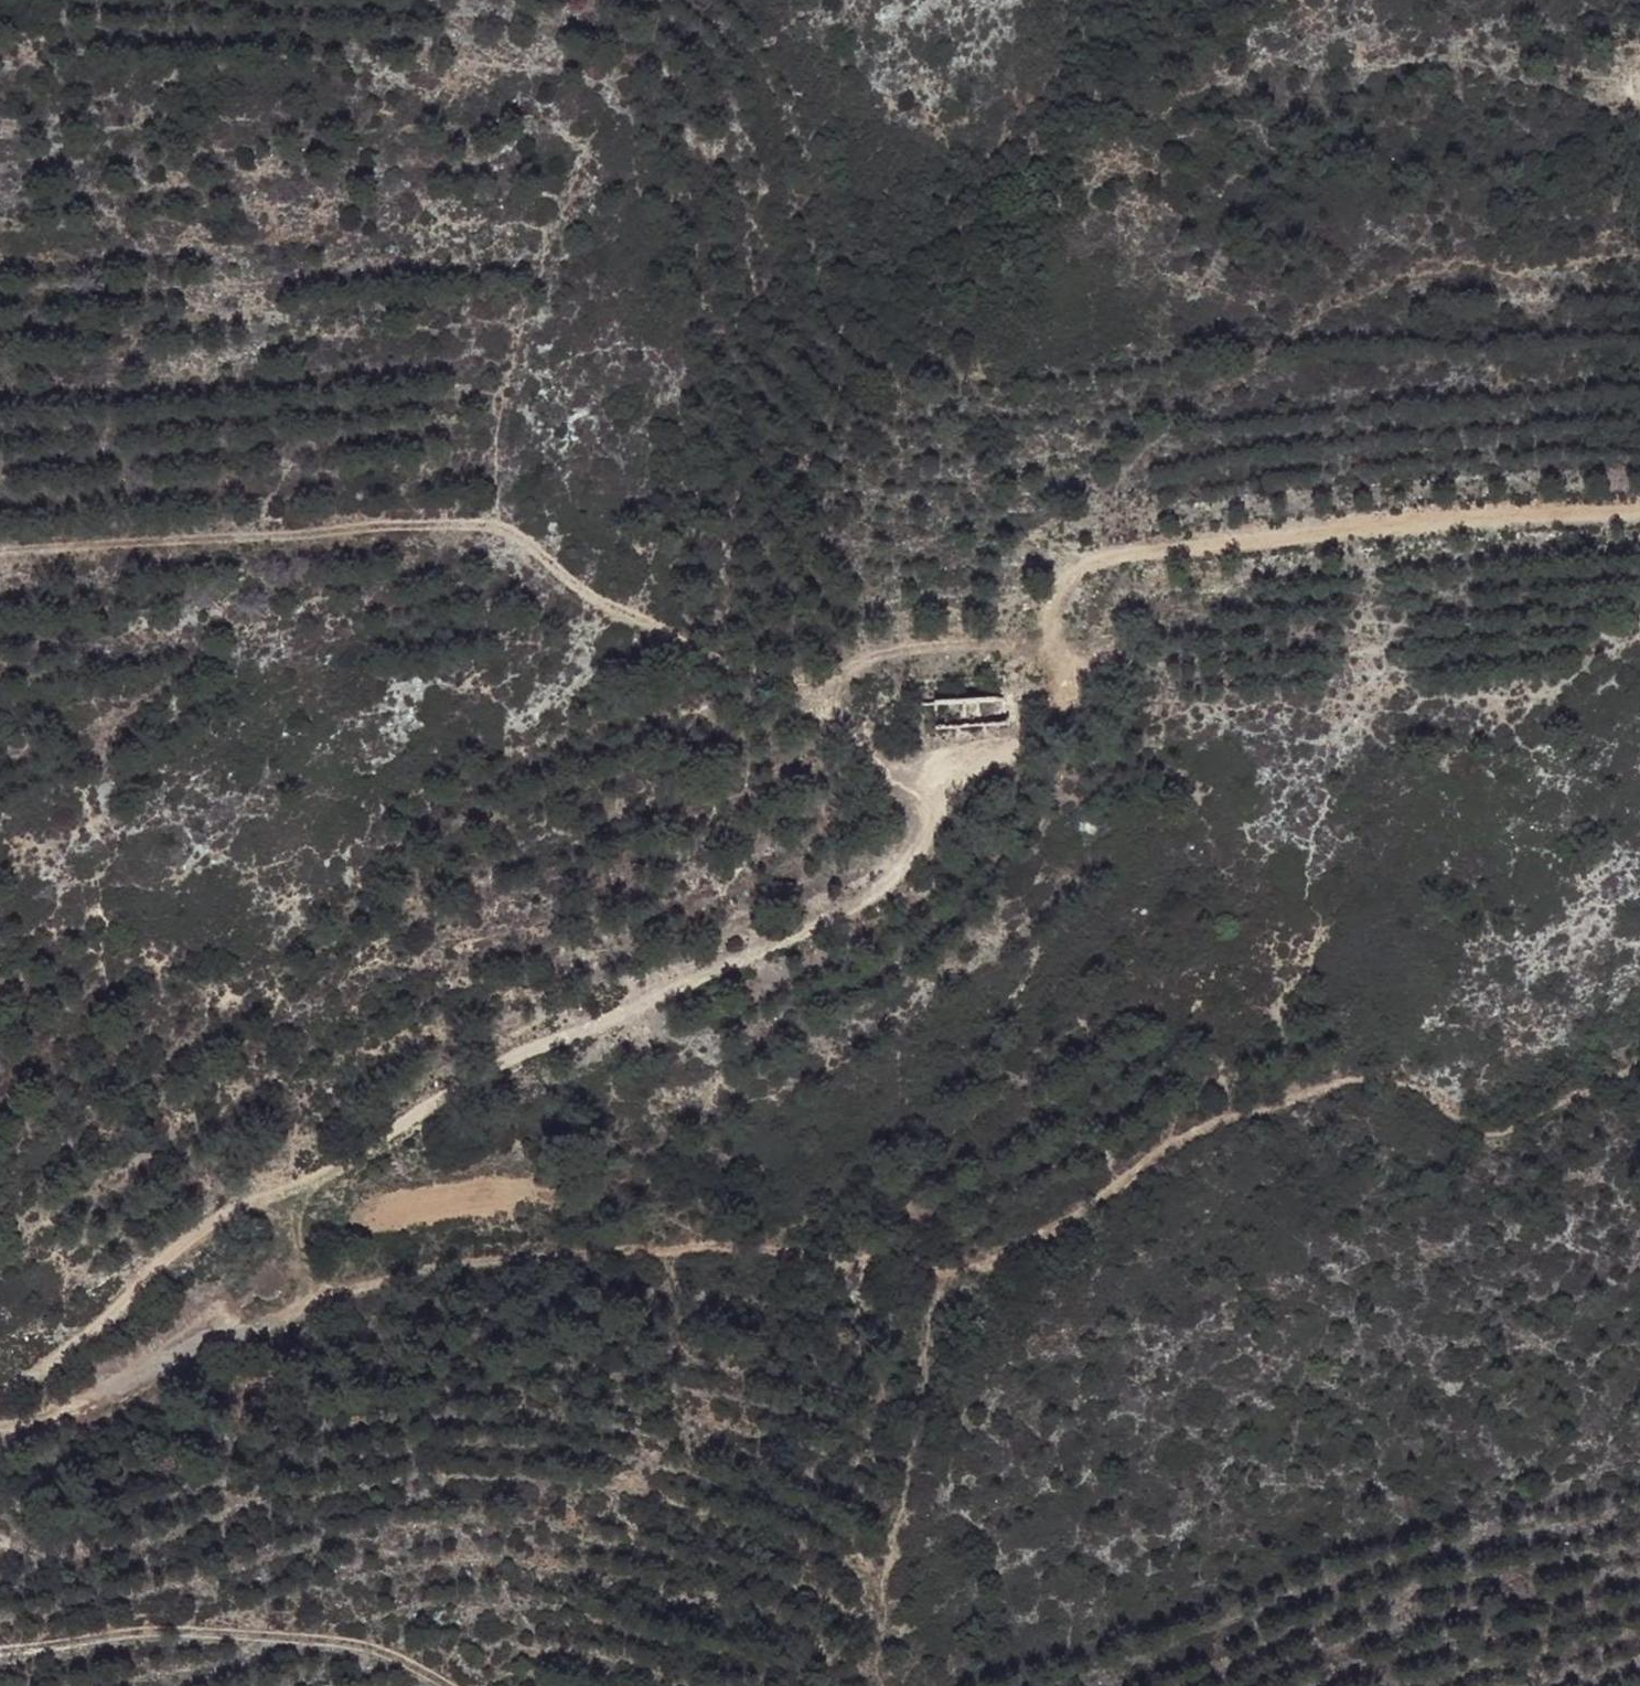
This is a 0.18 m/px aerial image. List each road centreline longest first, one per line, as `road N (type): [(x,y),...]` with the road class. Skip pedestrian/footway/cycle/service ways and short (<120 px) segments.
road 1 (track): [(0,552),(369,529),(506,529),(584,586),(819,700),(840,673),(904,650),(996,646),(1066,662),(1054,633),(1066,589),(1086,563),(1480,526),(1639,522)]
road 2 (track): [(0,1395),(84,1338),(207,1229),(343,1167),(509,1060),(854,906),(912,865),(938,772),(899,778),(851,741),(819,700)]

